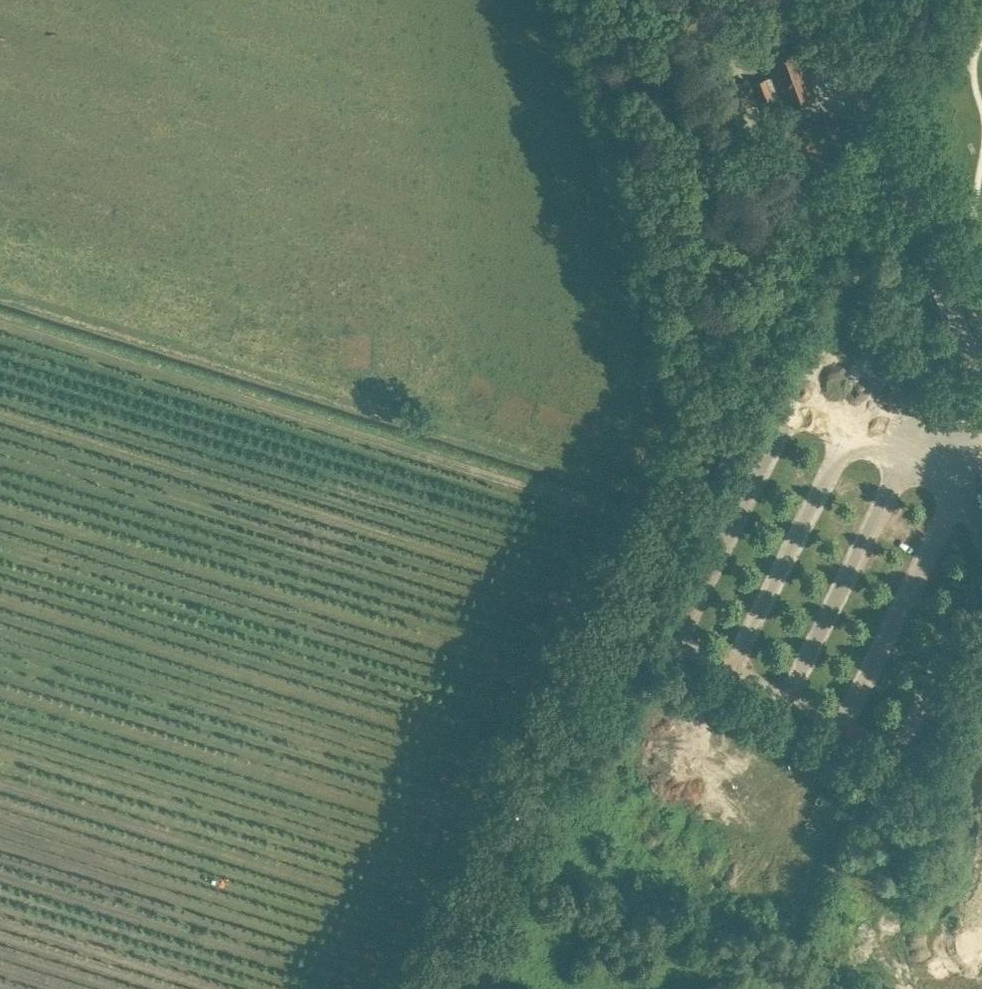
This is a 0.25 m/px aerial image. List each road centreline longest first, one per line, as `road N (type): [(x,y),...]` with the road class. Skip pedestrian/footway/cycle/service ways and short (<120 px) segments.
road 1 (track): [(0,282),(674,505)]
road 2 (track): [(431,988),(674,505)]
road 3 (unclassified): [(981,415),(934,308),(824,0)]
road 4 (track): [(674,505),(872,130)]

